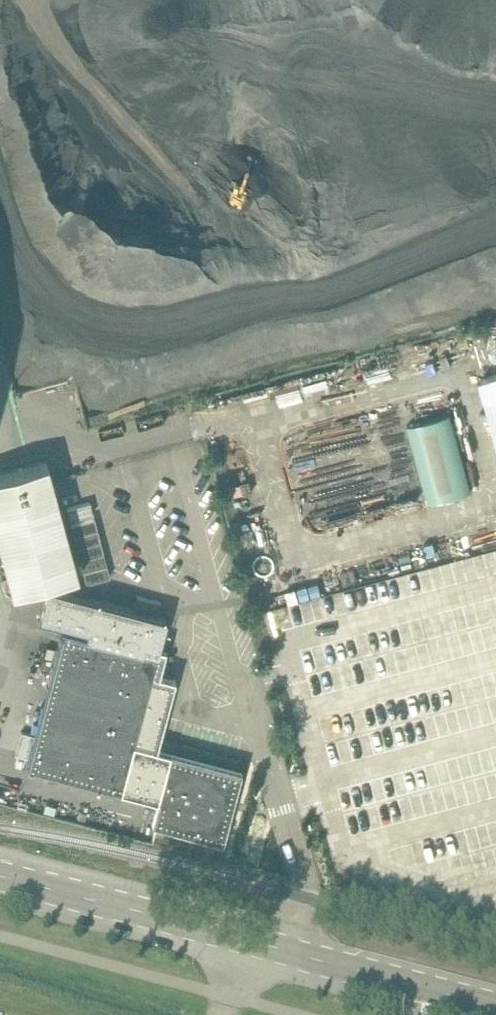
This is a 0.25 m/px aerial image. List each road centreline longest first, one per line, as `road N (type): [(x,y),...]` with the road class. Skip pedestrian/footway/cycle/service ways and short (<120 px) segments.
road 1 (unclassified): [(495,1006),(0,875)]

